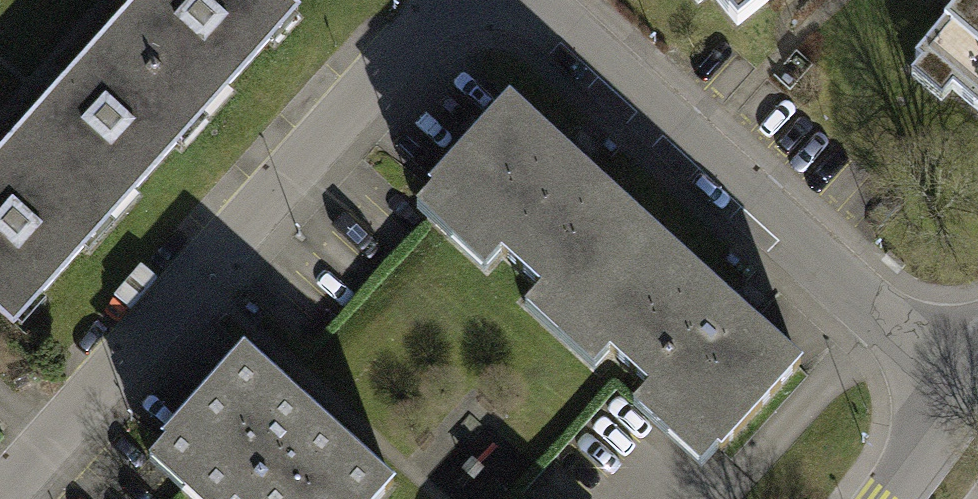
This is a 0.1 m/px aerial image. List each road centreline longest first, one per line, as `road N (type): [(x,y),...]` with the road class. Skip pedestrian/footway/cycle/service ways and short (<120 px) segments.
road 1 (residential): [(0,495),(446,0)]
road 2 (residential): [(523,0),(966,391)]
road 3 (residential): [(966,391),(887,498)]

